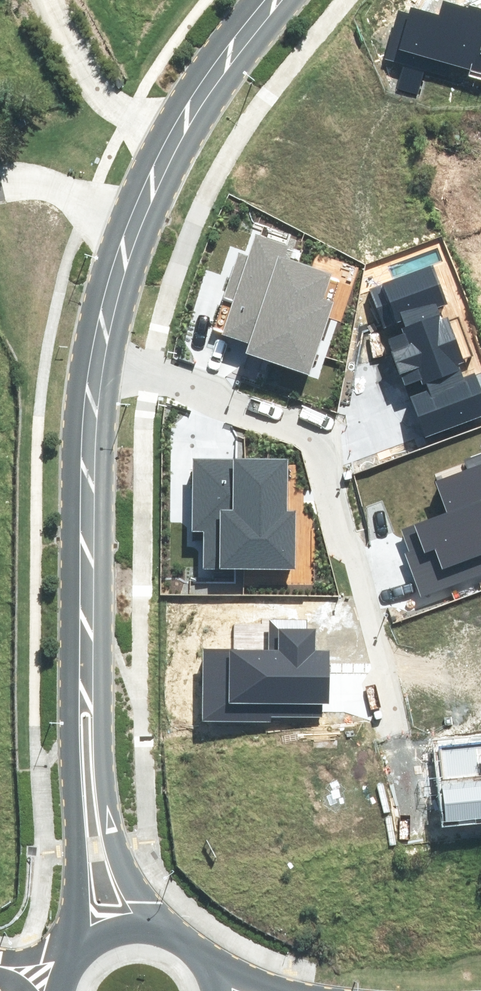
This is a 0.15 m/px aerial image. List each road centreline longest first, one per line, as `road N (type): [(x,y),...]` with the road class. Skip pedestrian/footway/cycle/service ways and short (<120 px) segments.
road 1 (residential): [(97,357),(152,366),(325,428),(390,727)]
road 2 (tertiary): [(275,0),(207,85),(157,177),(127,241),(97,357)]
road 3 (tertiary): [(73,946),(81,899),(72,706),(88,588)]
road 4 (tertiary): [(88,588),(108,808),(126,874),(157,916)]
road 5 (tertiary): [(97,357),(87,465),(88,588)]

